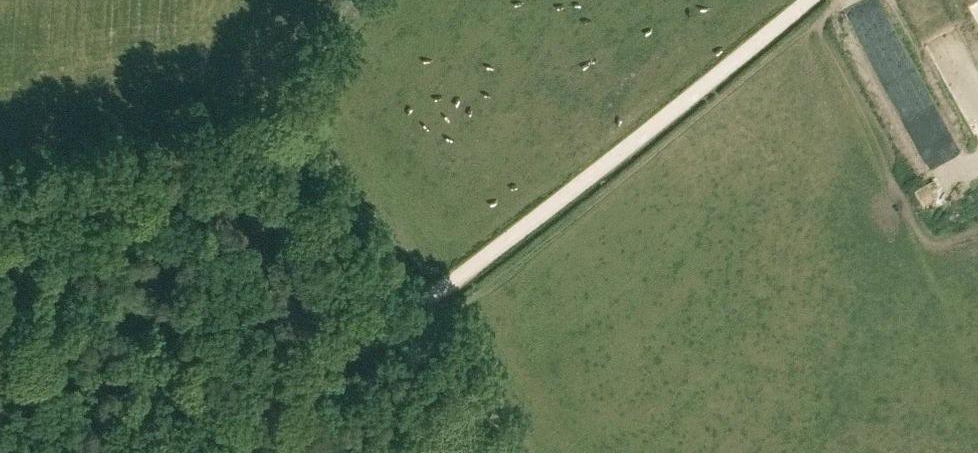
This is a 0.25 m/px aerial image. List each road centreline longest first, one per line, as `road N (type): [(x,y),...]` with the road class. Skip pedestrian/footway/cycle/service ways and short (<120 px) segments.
road 1 (track): [(239,452),(416,325),(812,0)]

